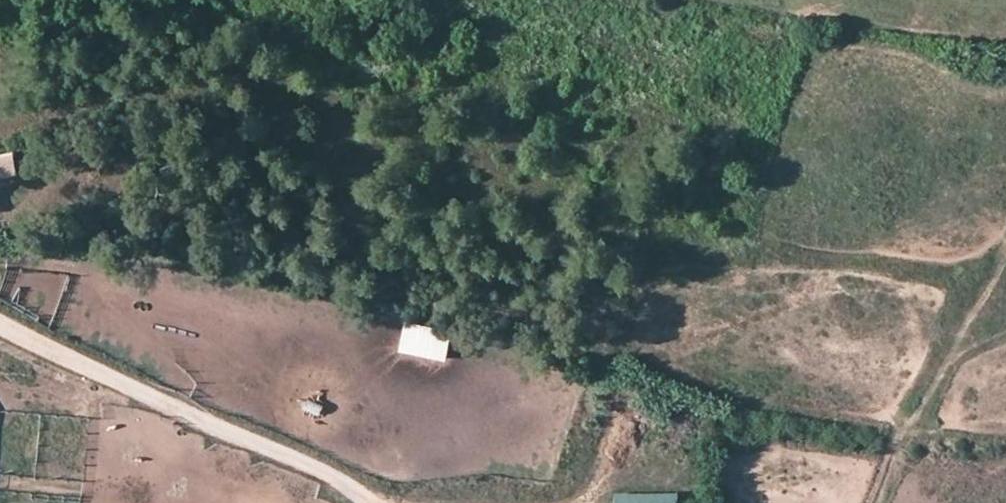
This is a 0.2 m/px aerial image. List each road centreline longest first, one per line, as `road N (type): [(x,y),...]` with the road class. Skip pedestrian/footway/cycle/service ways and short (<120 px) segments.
road 1 (track): [(0,324),(371,502)]

